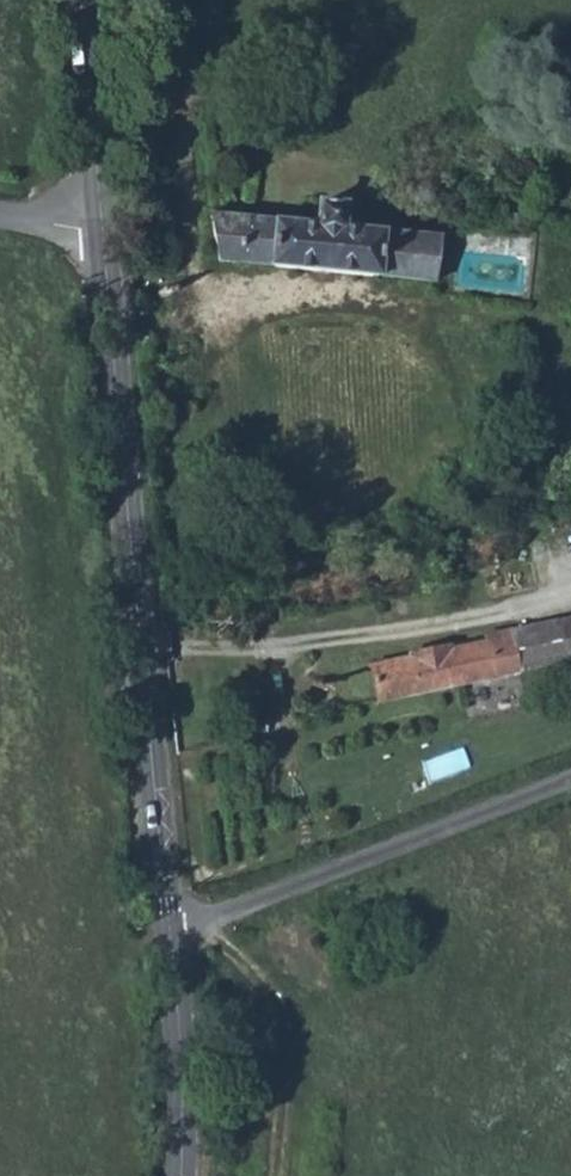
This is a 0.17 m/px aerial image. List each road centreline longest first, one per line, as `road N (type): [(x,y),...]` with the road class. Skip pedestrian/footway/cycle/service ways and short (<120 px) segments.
road 1 (unclassified): [(101,230),(169,926)]
road 2 (unclassified): [(169,926),(570,778)]
road 3 (track): [(272,1175),(287,999),(217,945),(205,918)]
road 4 (unclassified): [(169,926),(182,1175)]
road 5 (unclassified): [(84,0),(101,230)]

